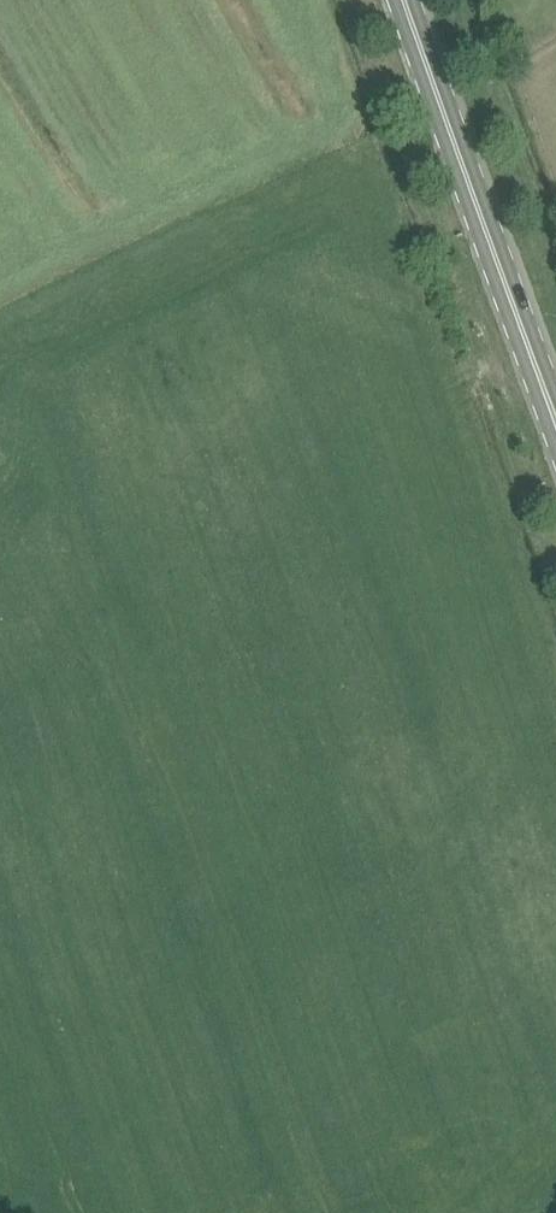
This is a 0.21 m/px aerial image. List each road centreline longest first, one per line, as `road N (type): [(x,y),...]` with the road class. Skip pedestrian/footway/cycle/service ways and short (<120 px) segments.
road 1 (secondary): [(555,421),(404,0)]

